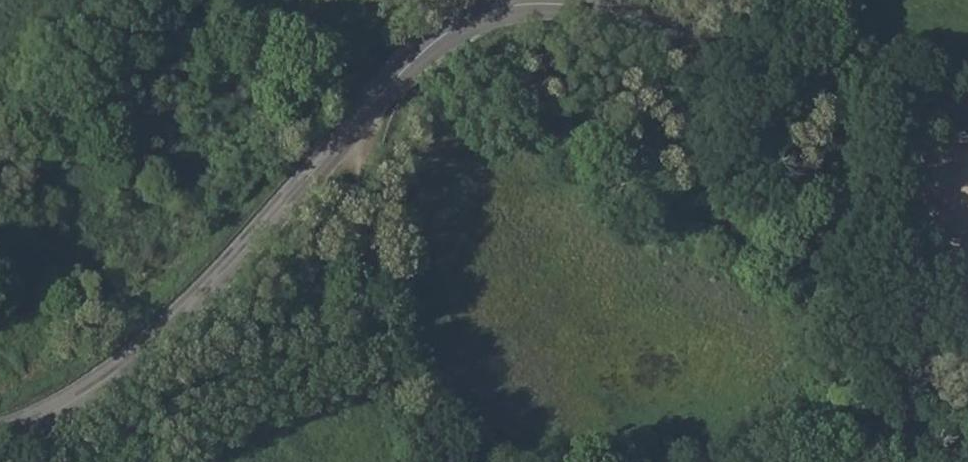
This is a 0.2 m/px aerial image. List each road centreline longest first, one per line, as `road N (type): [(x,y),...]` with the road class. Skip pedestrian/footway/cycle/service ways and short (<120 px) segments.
road 1 (secondary): [(0,431),(82,394),(146,342),(419,59),(478,17),(526,5),(576,6),(778,76),(967,108)]
road 2 (track): [(65,461),(331,325),(357,302),(366,115)]
road 3 (track): [(842,90),(918,461)]
road 4 (track): [(357,302),(397,461)]

